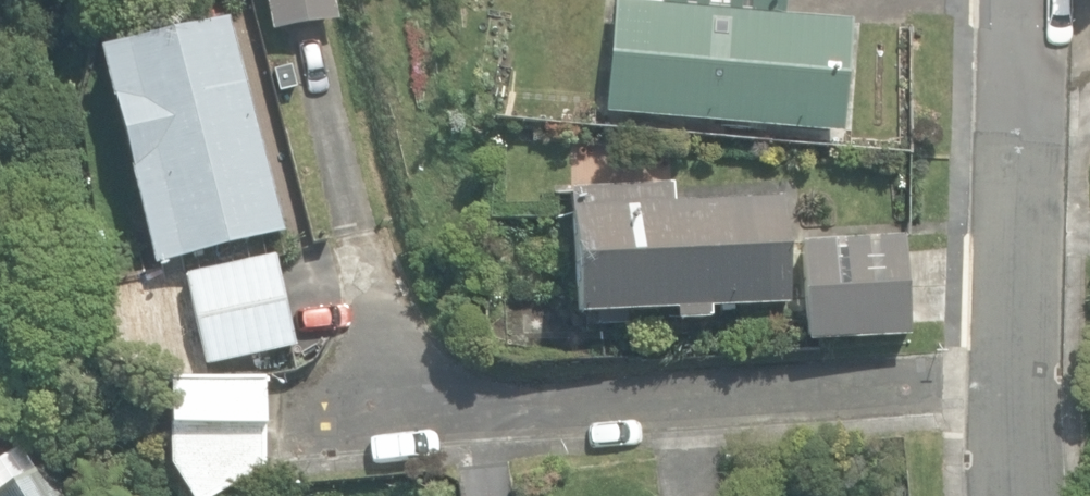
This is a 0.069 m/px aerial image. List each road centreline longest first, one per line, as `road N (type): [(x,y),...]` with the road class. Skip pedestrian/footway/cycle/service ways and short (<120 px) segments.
road 1 (residential): [(298,433),(1015,364)]
road 2 (residential): [(1015,364),(1014,0)]
road 3 (residential): [(1024,495),(1015,364)]

